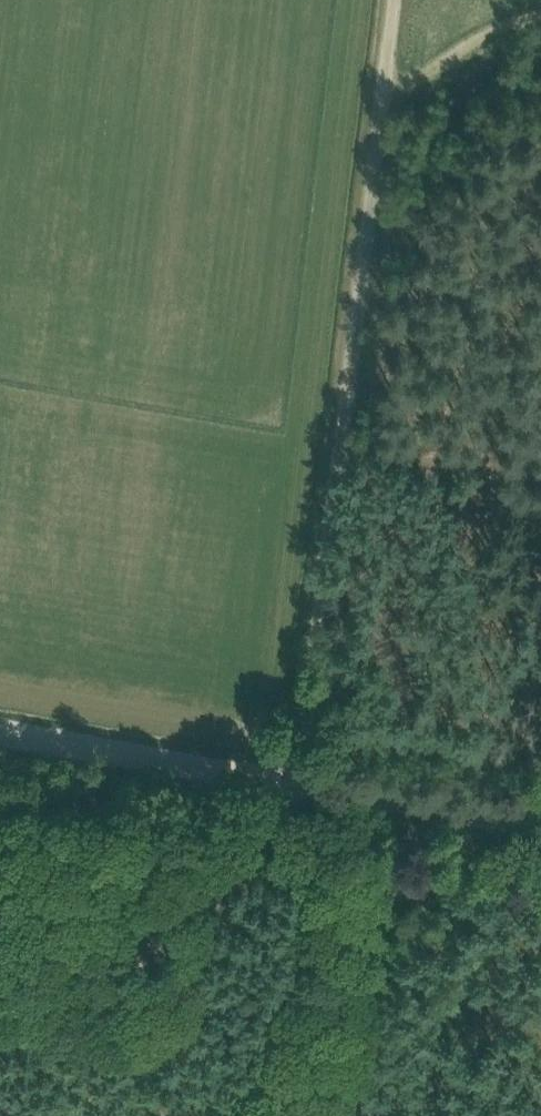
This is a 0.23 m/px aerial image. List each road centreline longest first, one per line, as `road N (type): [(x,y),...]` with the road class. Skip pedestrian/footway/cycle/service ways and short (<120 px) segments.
road 1 (track): [(395,0),(277,792)]
road 2 (track): [(277,792),(0,737)]
road 3 (track): [(540,838),(277,792)]
road 4 (track): [(382,108),(428,69),(491,34),(540,20)]

